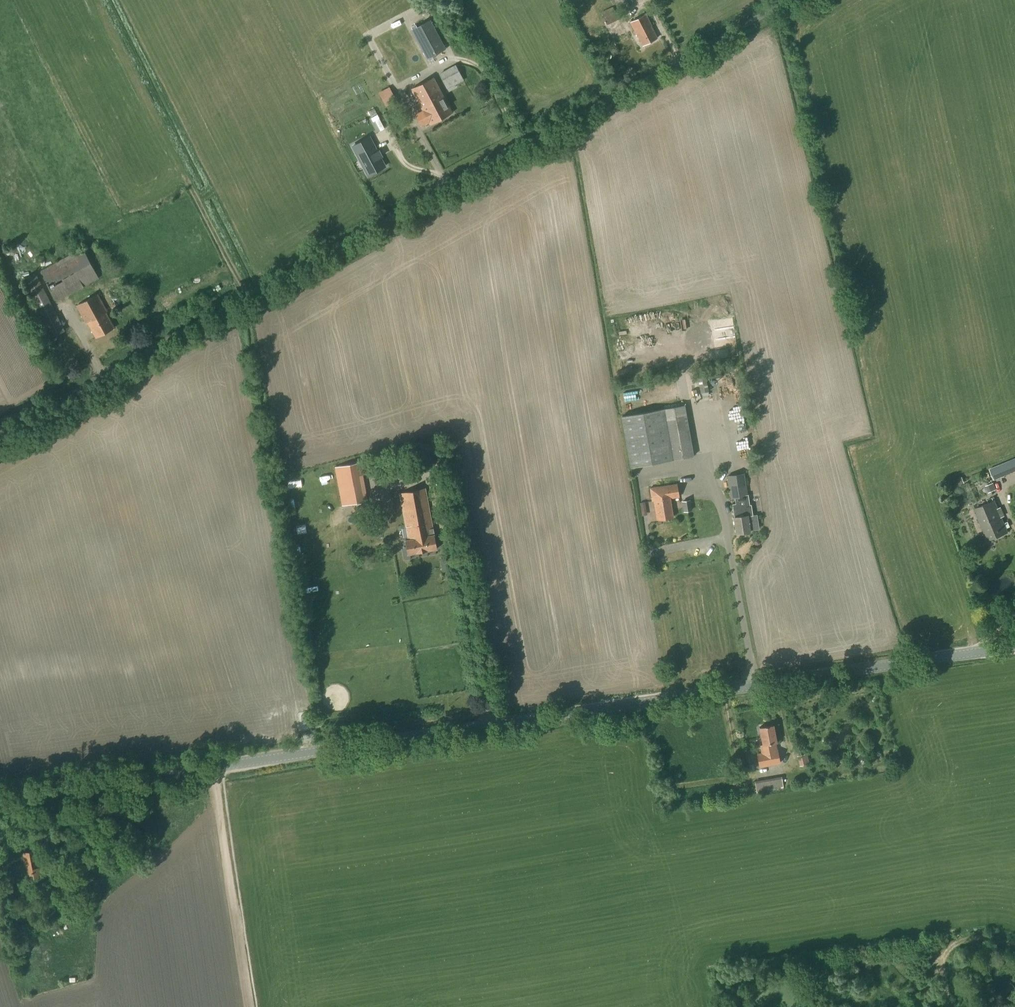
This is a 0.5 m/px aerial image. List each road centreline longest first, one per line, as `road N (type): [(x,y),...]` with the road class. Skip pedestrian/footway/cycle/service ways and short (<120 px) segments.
road 1 (secondary): [(0,797),(1014,644)]
road 2 (unclassified): [(0,431),(787,0)]
road 3 (track): [(250,1006),(214,765)]

